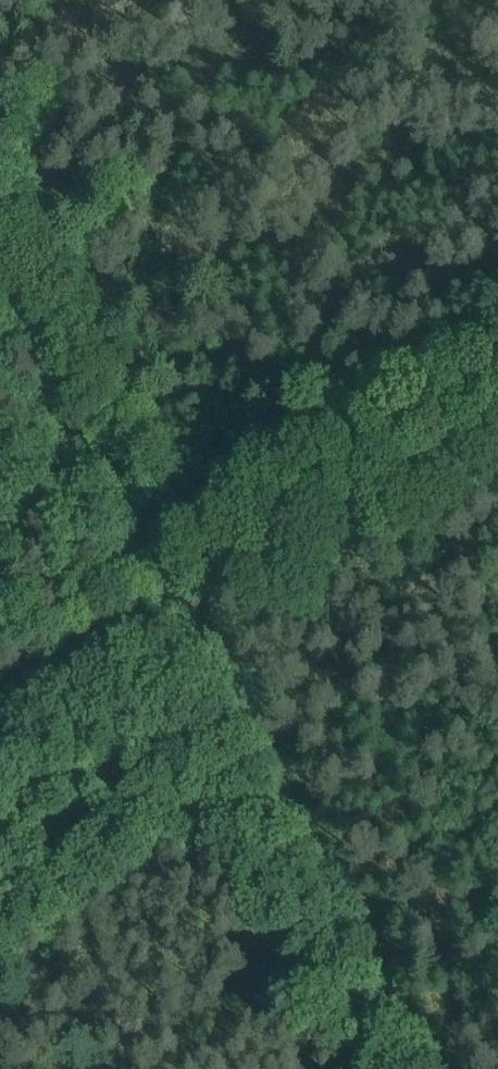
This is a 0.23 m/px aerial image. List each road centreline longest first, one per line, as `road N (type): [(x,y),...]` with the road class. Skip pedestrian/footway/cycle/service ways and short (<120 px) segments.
road 1 (track): [(0,255),(433,1068)]
road 2 (track): [(0,708),(497,438)]

